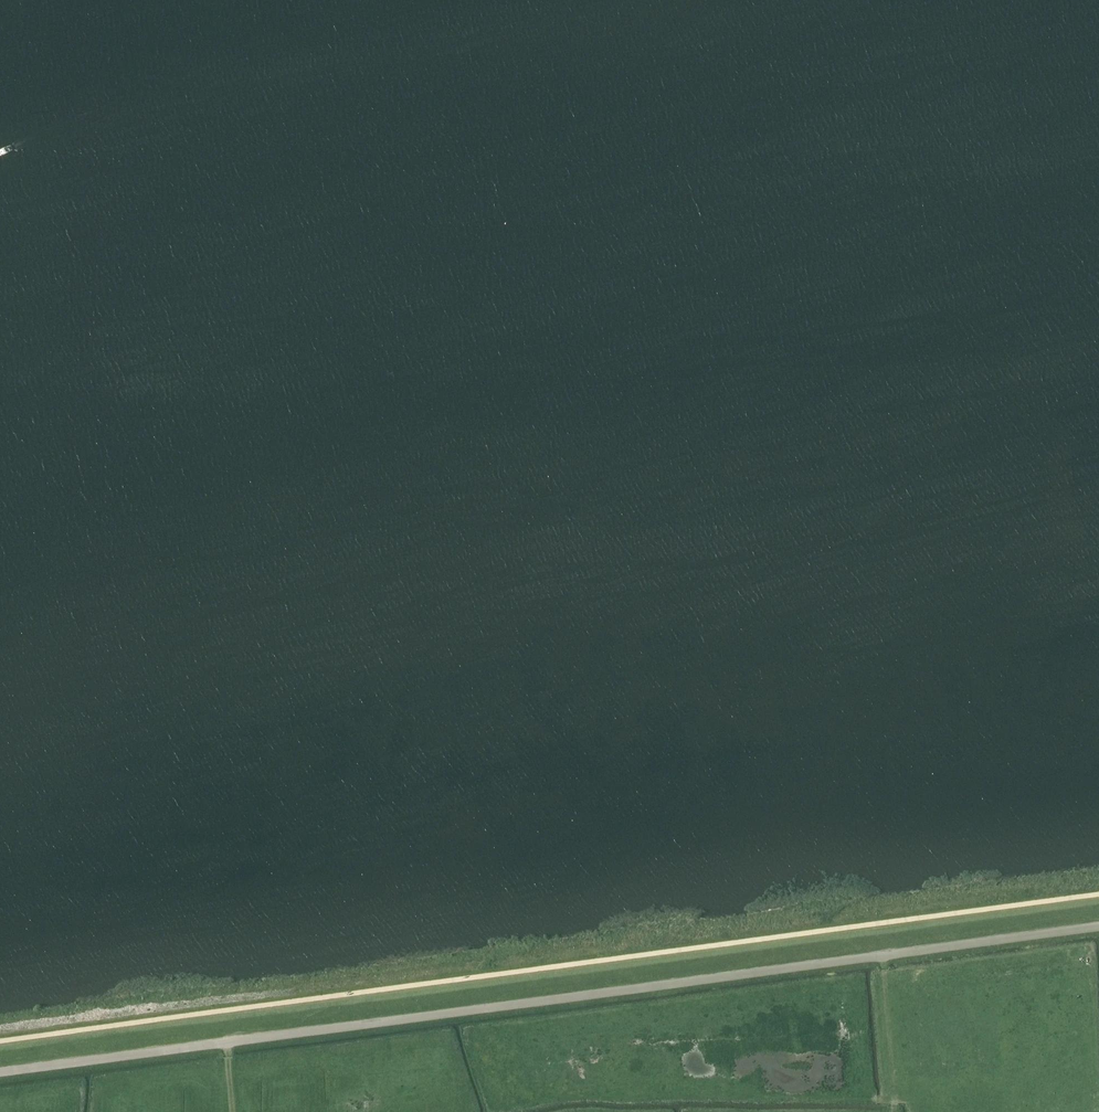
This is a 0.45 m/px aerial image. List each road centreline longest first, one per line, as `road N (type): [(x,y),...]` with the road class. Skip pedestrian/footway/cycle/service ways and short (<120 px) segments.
road 1 (unclassified): [(0,1073),(1098,926)]

